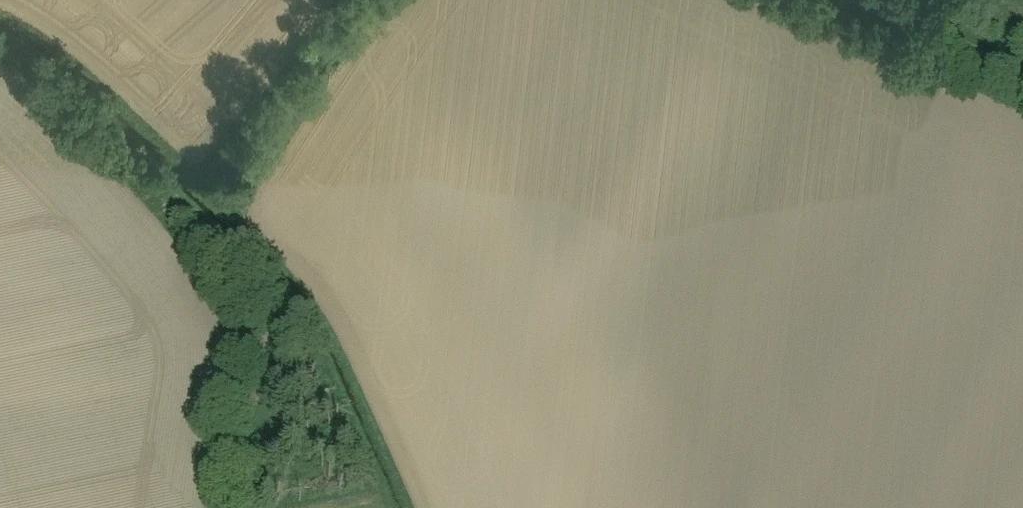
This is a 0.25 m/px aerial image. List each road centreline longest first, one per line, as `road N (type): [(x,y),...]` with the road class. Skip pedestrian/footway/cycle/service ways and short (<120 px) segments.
road 1 (unclassified): [(1022,76),(859,0)]

